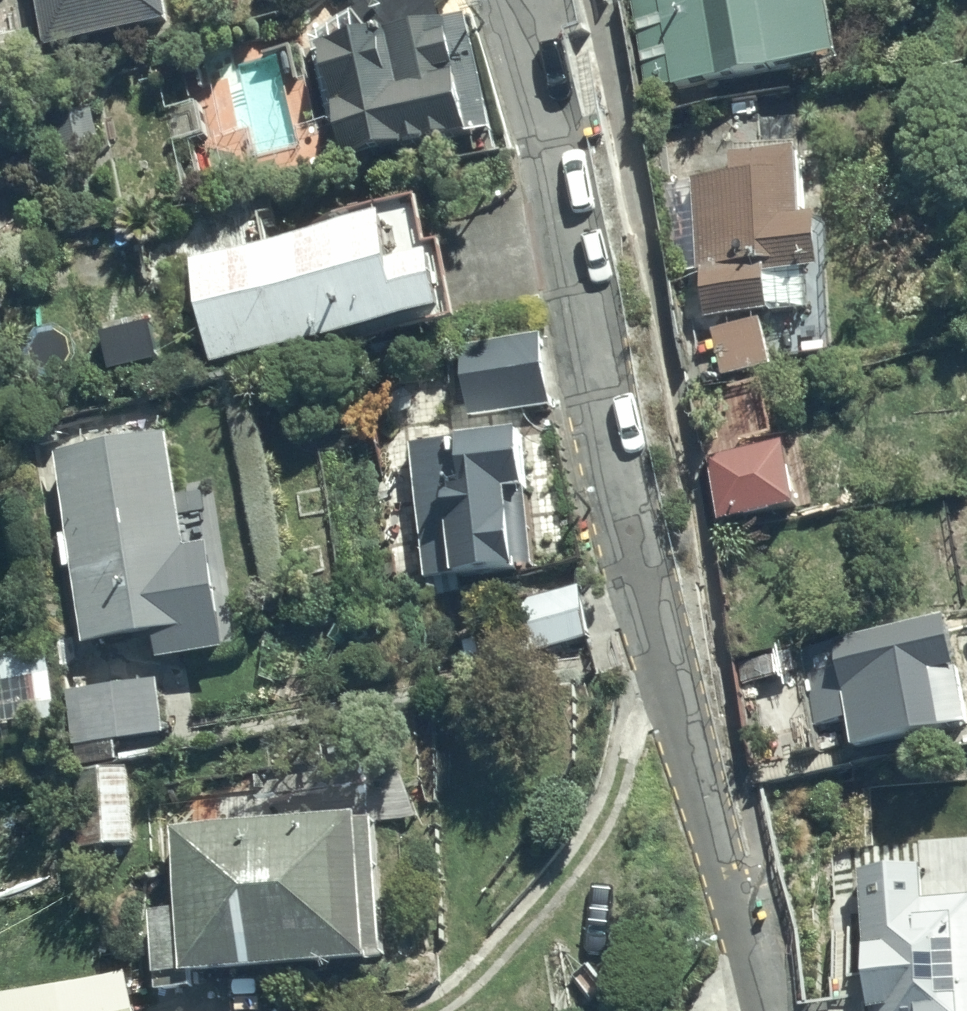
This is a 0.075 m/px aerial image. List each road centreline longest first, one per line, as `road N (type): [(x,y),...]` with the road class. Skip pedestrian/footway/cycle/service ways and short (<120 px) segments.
road 1 (residential): [(507,0),(552,136),(603,419),(652,611),(770,1010)]
road 2 (trunk): [(966,116),(917,0)]

